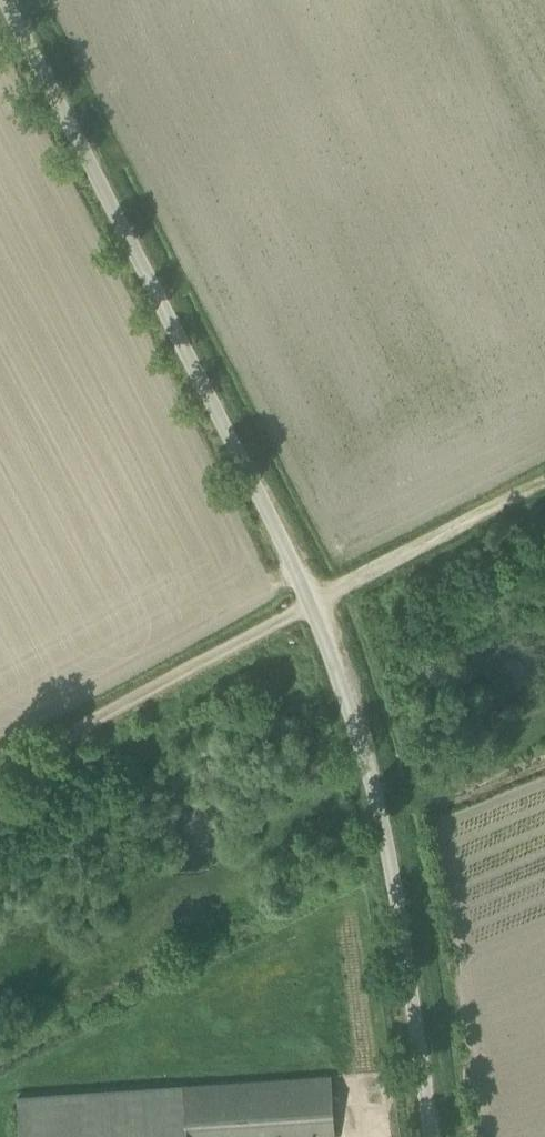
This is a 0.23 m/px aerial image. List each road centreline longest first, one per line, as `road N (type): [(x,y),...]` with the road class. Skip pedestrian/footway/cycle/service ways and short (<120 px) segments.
road 1 (unclassified): [(429,1136),(392,826),(351,698),(142,259),(6,0)]
road 2 (track): [(544,480),(0,770)]

